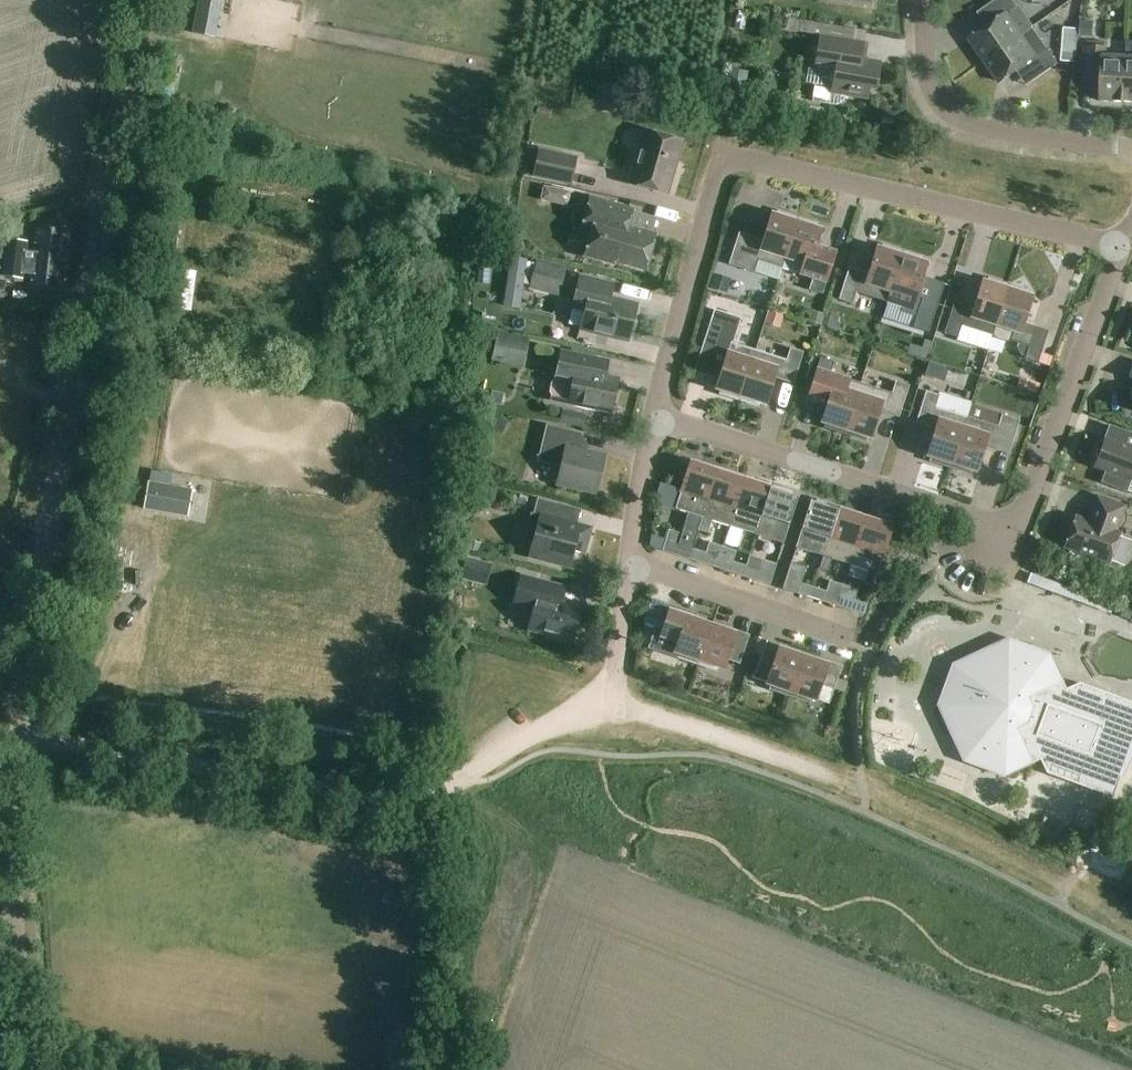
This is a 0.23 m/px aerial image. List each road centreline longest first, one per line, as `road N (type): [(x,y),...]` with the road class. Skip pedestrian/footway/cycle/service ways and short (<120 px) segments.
road 1 (track): [(54,743),(394,803),(434,800),(564,722),(612,703),(865,797),(1131,924)]
road 2 (unclassified): [(18,736),(21,659),(140,0)]
road 3 (residential): [(1121,248),(725,155)]
road 4 (residential): [(654,416),(998,529)]
road 5 (unclassified): [(24,1069),(4,775),(18,736)]
road 6 (residential): [(998,529),(1019,517),(1121,248)]
road 7 (residential): [(1131,149),(981,129),(950,116),(925,75),(921,0)]
road 8 (residential): [(654,416),(725,155)]
road 9 (residential): [(844,639),(628,563)]
road 10 (residential): [(628,563),(654,416)]
road 11 (residential): [(612,703),(628,563)]

